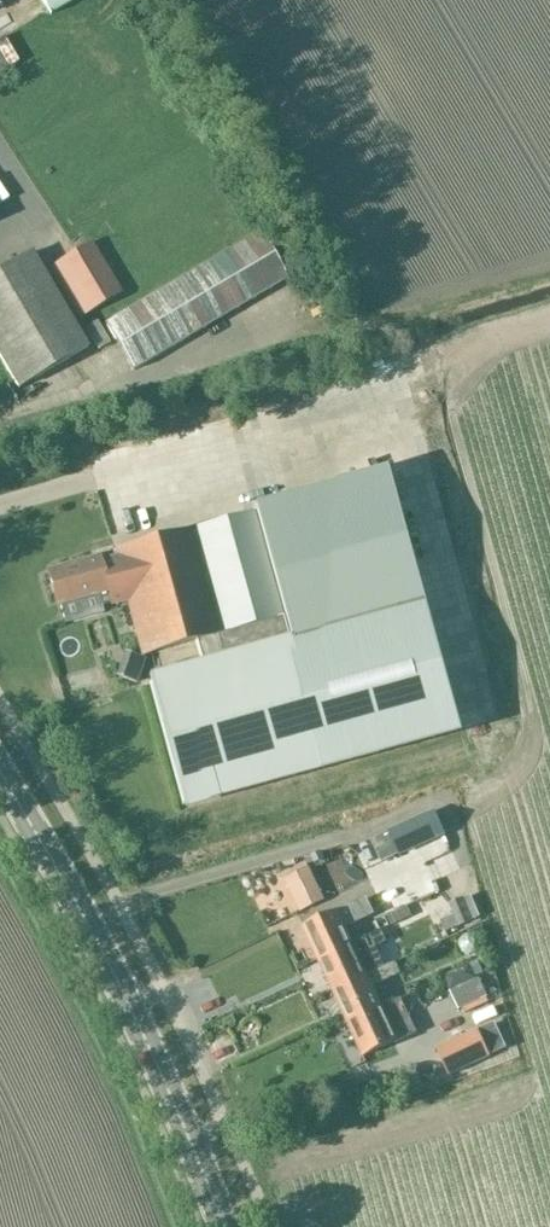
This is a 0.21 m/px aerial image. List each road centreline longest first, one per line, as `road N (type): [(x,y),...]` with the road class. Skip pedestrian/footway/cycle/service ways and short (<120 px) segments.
road 1 (secondary): [(220,1226),(110,970),(0,775)]
road 2 (track): [(549,316),(488,334),(345,405)]

